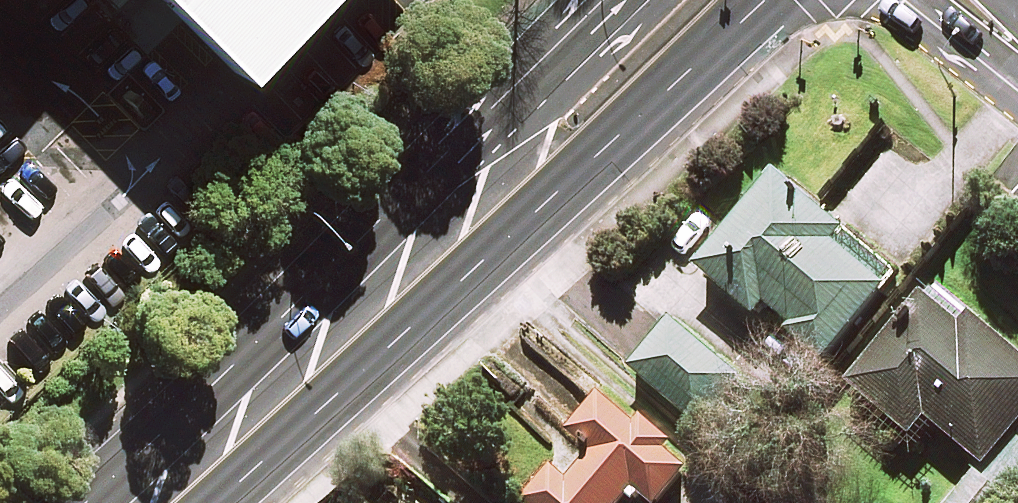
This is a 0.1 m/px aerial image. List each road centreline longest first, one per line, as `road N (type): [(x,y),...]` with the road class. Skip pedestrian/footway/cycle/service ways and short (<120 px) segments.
road 1 (secondary): [(452,231),(151,502)]
road 2 (secondary): [(764,0),(598,157),(452,231)]
road 3 (secondary): [(452,231),(533,90),(621,0)]

